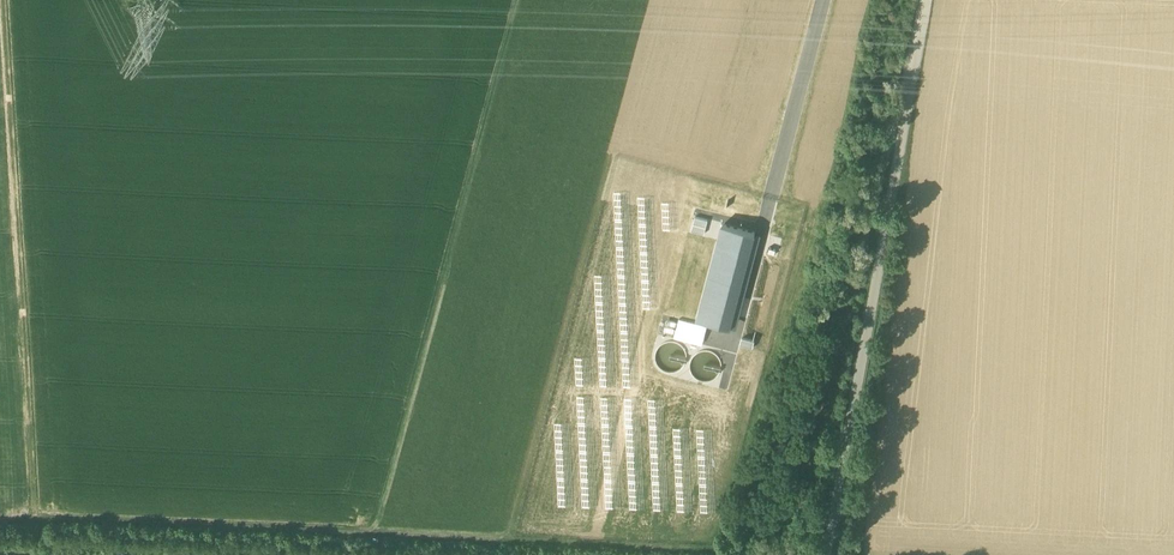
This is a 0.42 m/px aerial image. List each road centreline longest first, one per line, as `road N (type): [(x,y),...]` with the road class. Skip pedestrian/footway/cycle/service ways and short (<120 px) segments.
road 1 (track): [(2,0),(35,512),(376,531),(517,0)]
road 2 (unclassified): [(926,0),(825,554)]
road 3 (track): [(902,143),(887,152),(790,554)]
road 4 (track): [(818,0),(770,198)]

